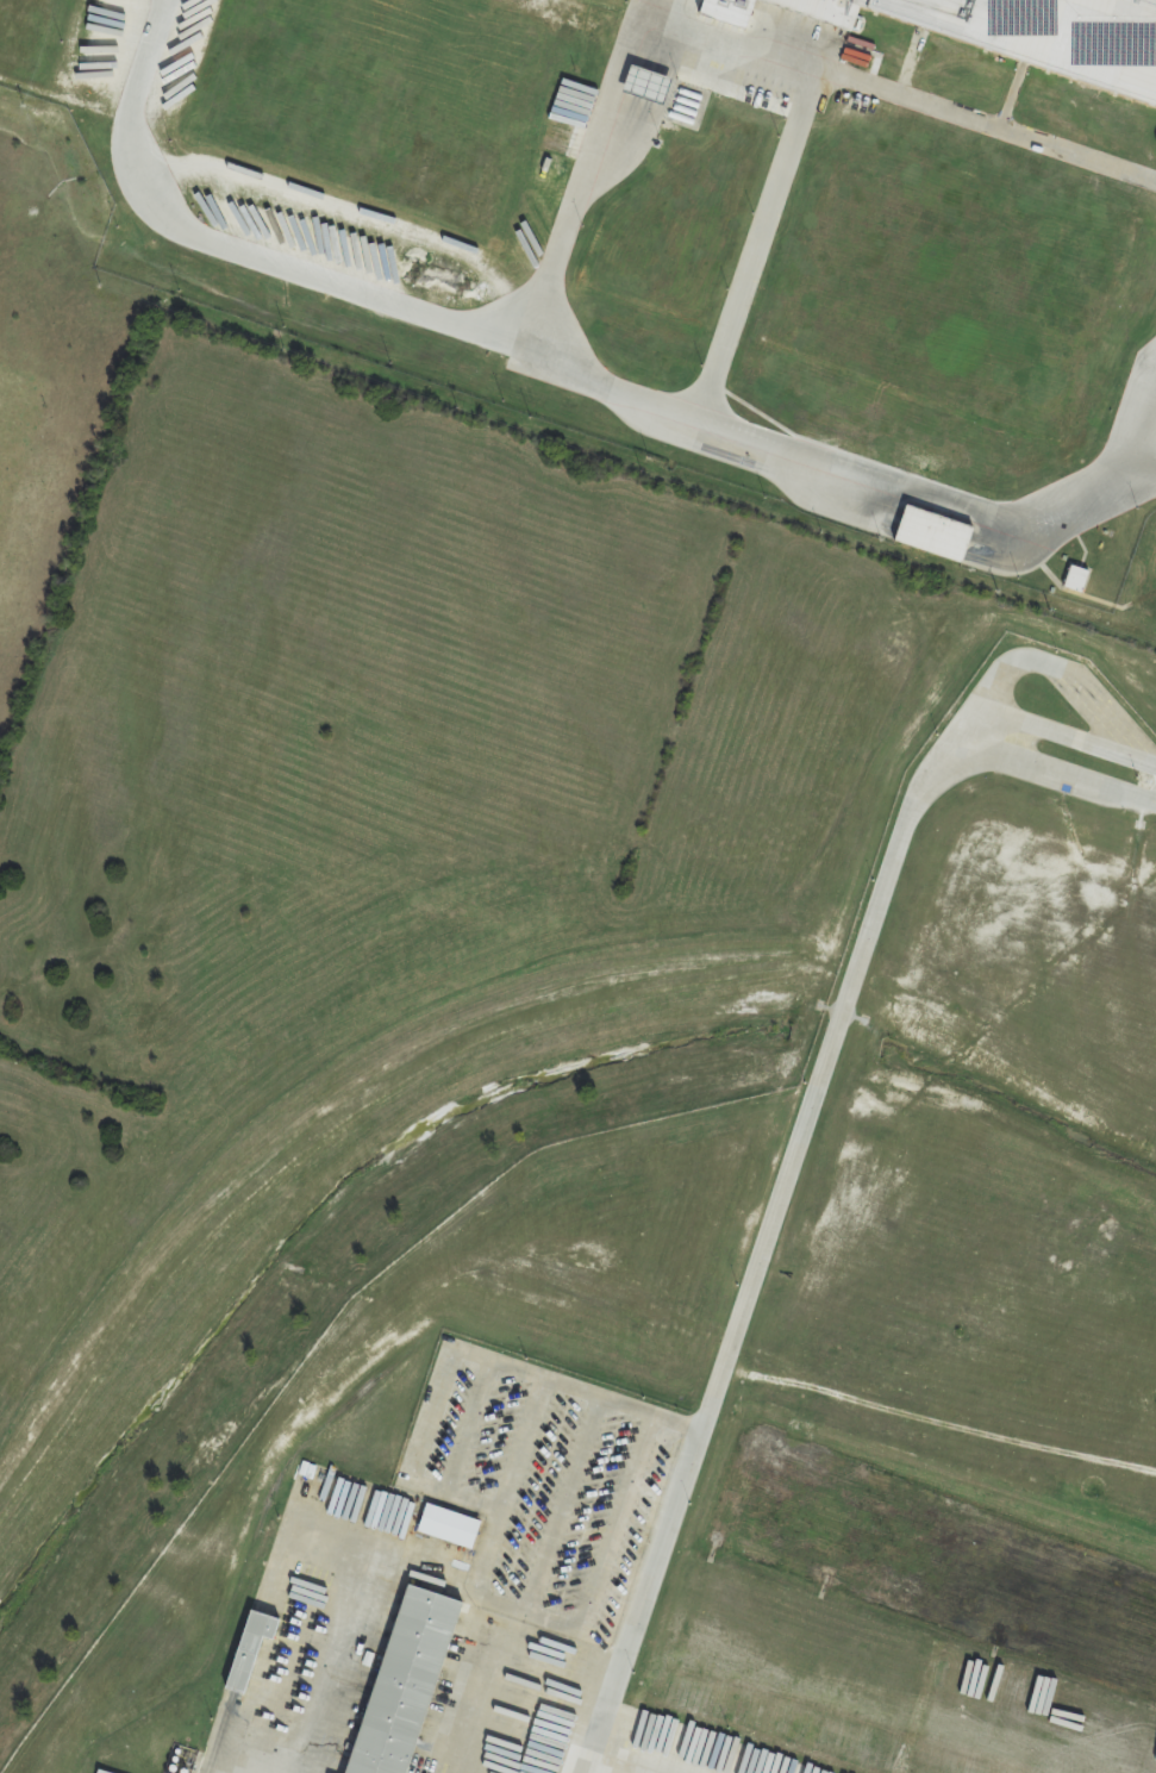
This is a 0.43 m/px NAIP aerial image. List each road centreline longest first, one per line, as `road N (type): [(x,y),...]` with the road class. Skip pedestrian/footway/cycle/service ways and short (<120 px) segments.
road 1 (residential): [(1155,780),(1024,744),(964,744),(931,780),(705,1407)]

